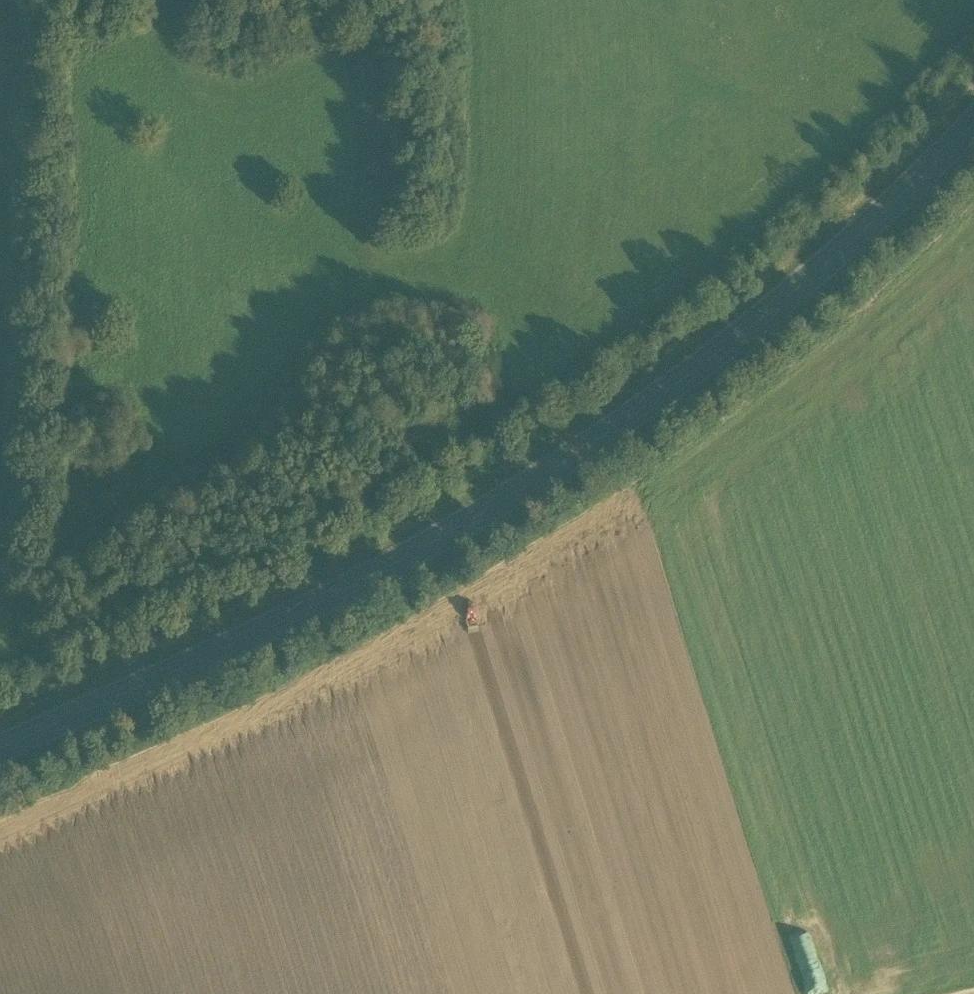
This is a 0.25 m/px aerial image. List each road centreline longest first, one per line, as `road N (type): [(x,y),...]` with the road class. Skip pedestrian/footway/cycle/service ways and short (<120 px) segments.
road 1 (primary): [(973,120),(757,320),(599,435),(462,522),(263,628),(0,743)]
road 2 (track): [(0,665),(241,561),(417,476),(473,437)]

